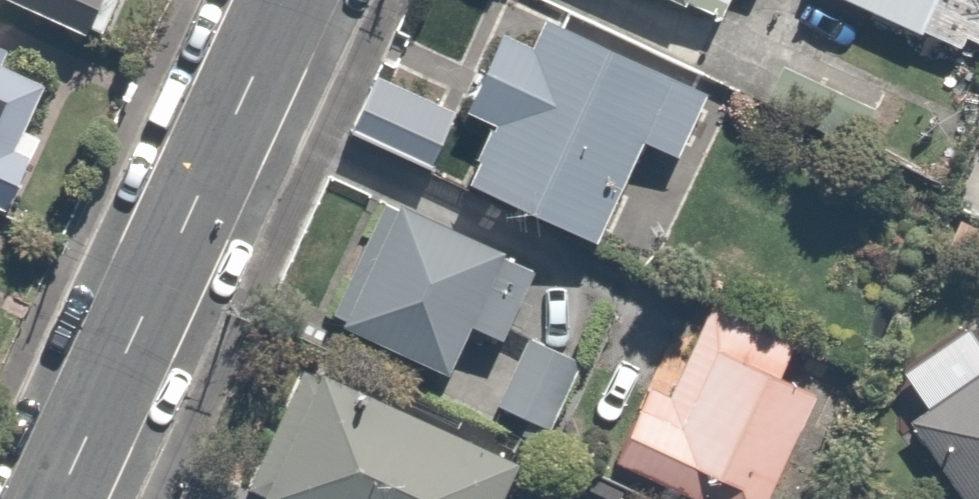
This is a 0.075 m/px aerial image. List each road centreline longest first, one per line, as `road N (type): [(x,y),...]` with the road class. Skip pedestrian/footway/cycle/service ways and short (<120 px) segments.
road 1 (residential): [(283,0),(53,498)]

